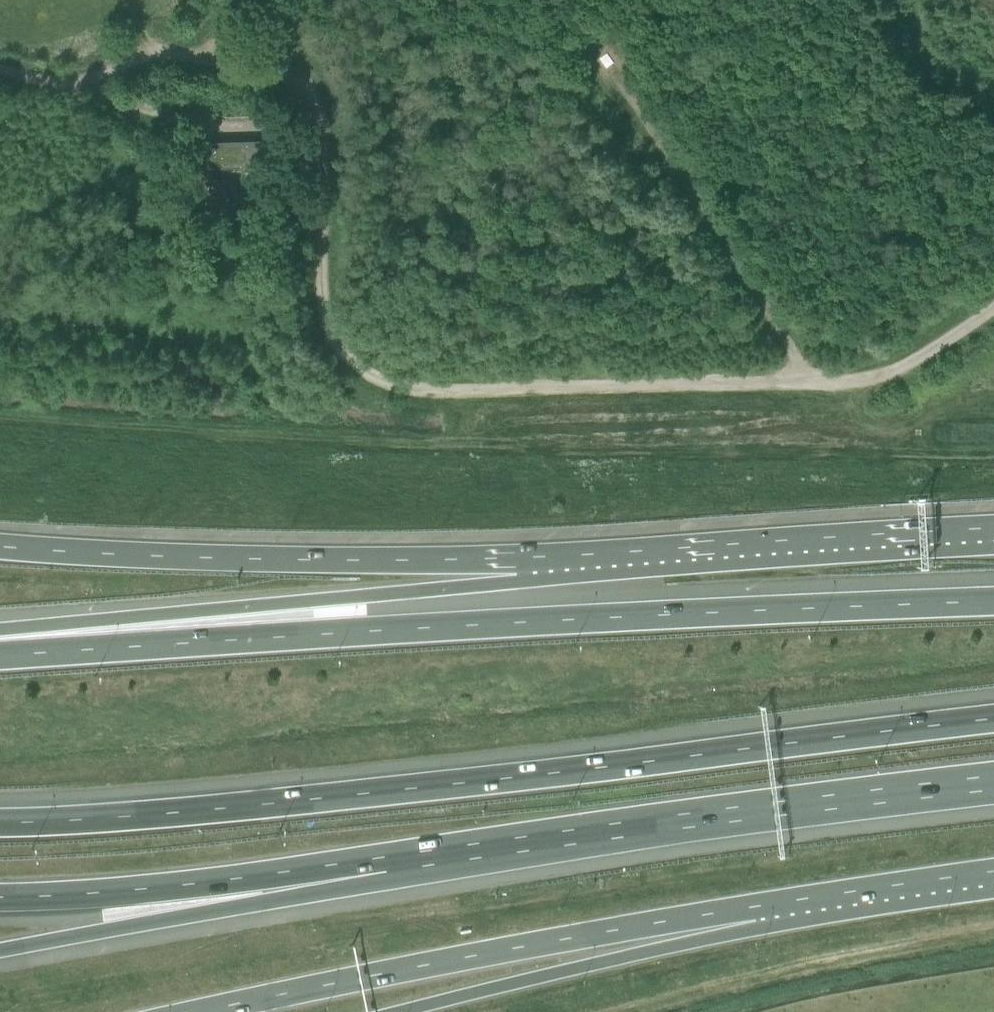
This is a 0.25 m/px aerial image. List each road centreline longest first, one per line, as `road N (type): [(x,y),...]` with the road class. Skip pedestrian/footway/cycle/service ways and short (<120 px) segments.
road 1 (track): [(202,56),(295,79),(311,92),(321,317),(348,361),(375,378),(431,386),(856,385),(913,365),(993,311)]
road 2 (motorway): [(993,715),(263,803),(0,821)]
road 3 (motorway): [(993,604),(0,657)]
road 4 (motorway): [(357,868),(993,781)]
road 5 (motorway): [(550,558),(400,593),(0,633)]
road 6 (trunk): [(217,1011),(761,909)]
road 7 (trunk): [(550,558),(340,562),(0,550)]
road 8 (trunk): [(993,531),(550,558)]
road 9 (motorway): [(398,1011),(660,949),(761,909)]
road 10 (motorway): [(0,951),(225,908),(357,868)]
road 11 (motorway): [(0,898),(357,868)]
road 12 (track): [(618,78),(793,358),(800,385)]
road 13 (trunk): [(761,909),(993,875)]
road 14 (track): [(79,98),(167,54),(202,56)]

